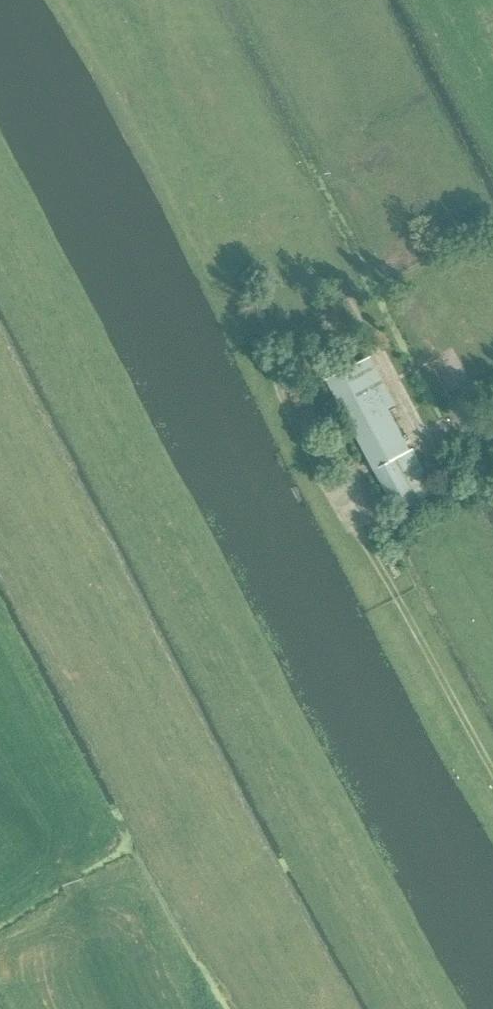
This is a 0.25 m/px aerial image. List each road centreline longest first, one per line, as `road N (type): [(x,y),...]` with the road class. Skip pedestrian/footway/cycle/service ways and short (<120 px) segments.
road 1 (track): [(492,771),(313,464),(278,388),(281,361),(323,337),(366,343),(381,354),(433,459)]

